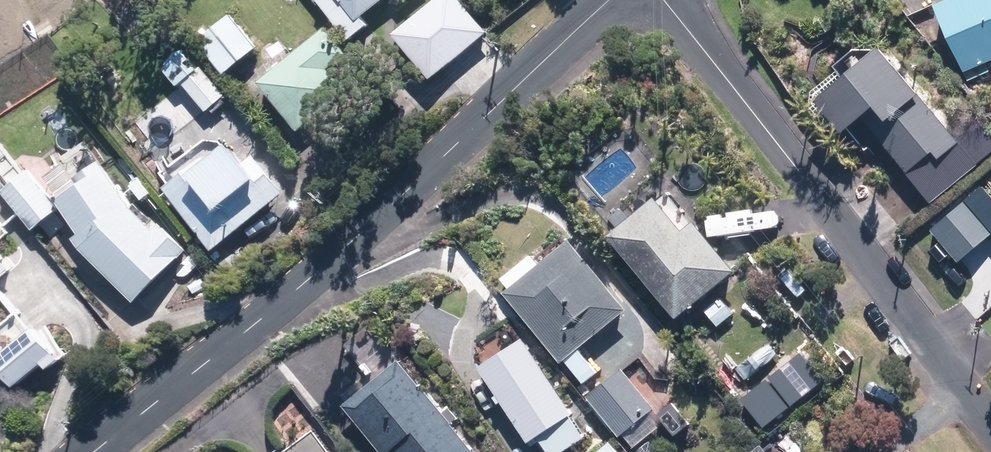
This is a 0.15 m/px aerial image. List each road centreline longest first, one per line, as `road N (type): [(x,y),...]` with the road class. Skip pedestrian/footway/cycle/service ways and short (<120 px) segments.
road 1 (tertiary): [(94,451),(345,250),(612,0)]
road 2 (residential): [(663,0),(990,426)]

